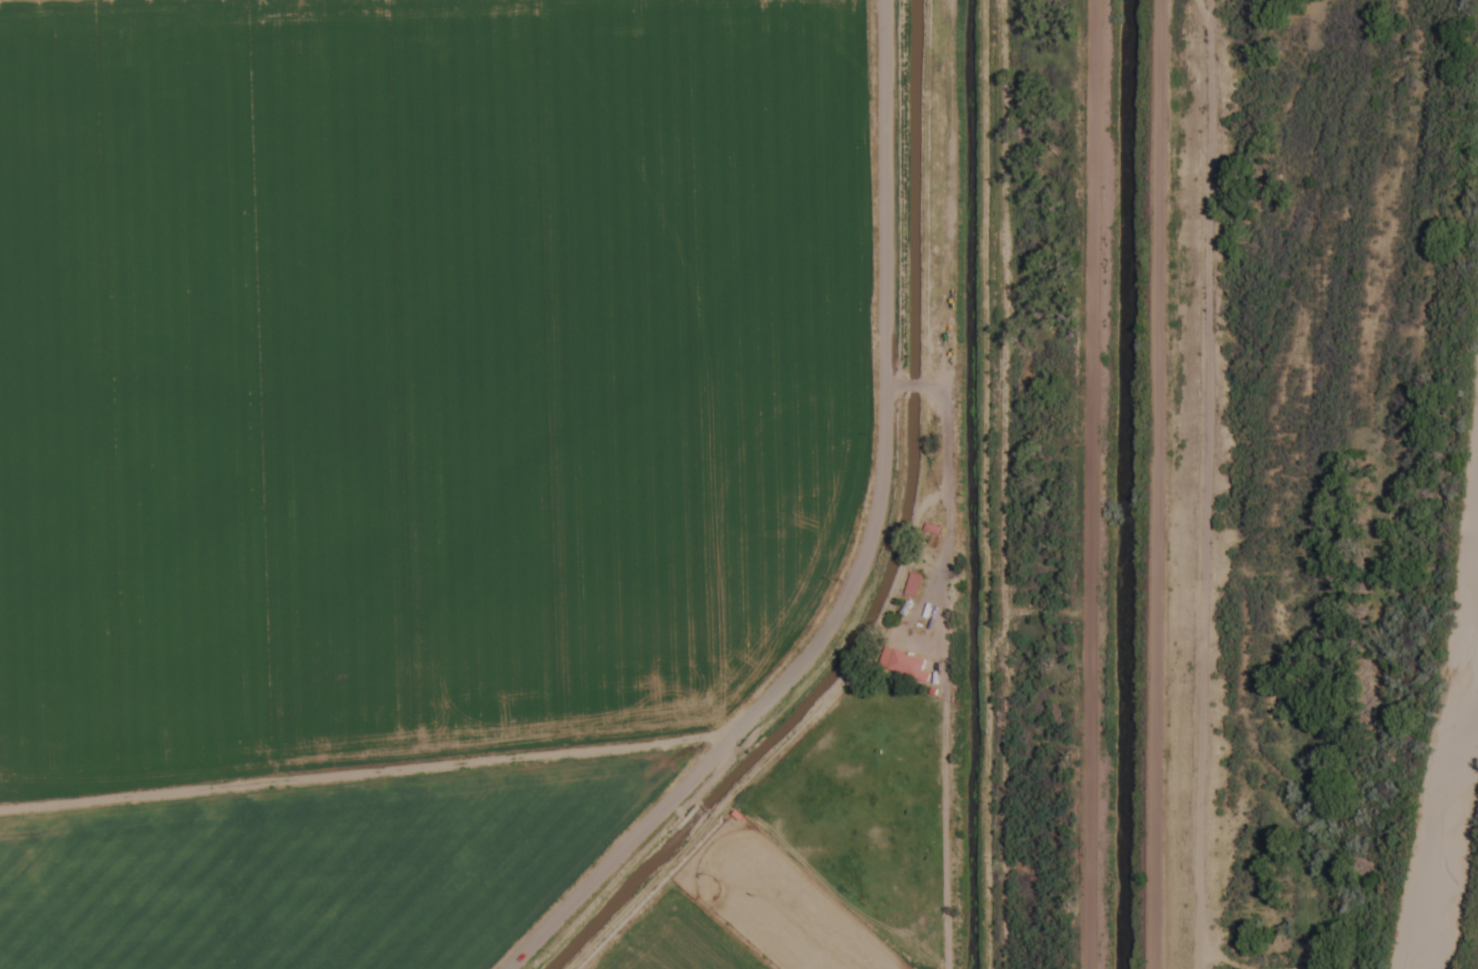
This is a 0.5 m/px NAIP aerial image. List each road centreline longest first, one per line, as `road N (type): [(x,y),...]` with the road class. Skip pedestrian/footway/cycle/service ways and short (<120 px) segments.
road 1 (residential): [(876,0),(880,389),(869,536),(762,718),(517,968)]
road 2 (track): [(1148,968),(1147,0)]

